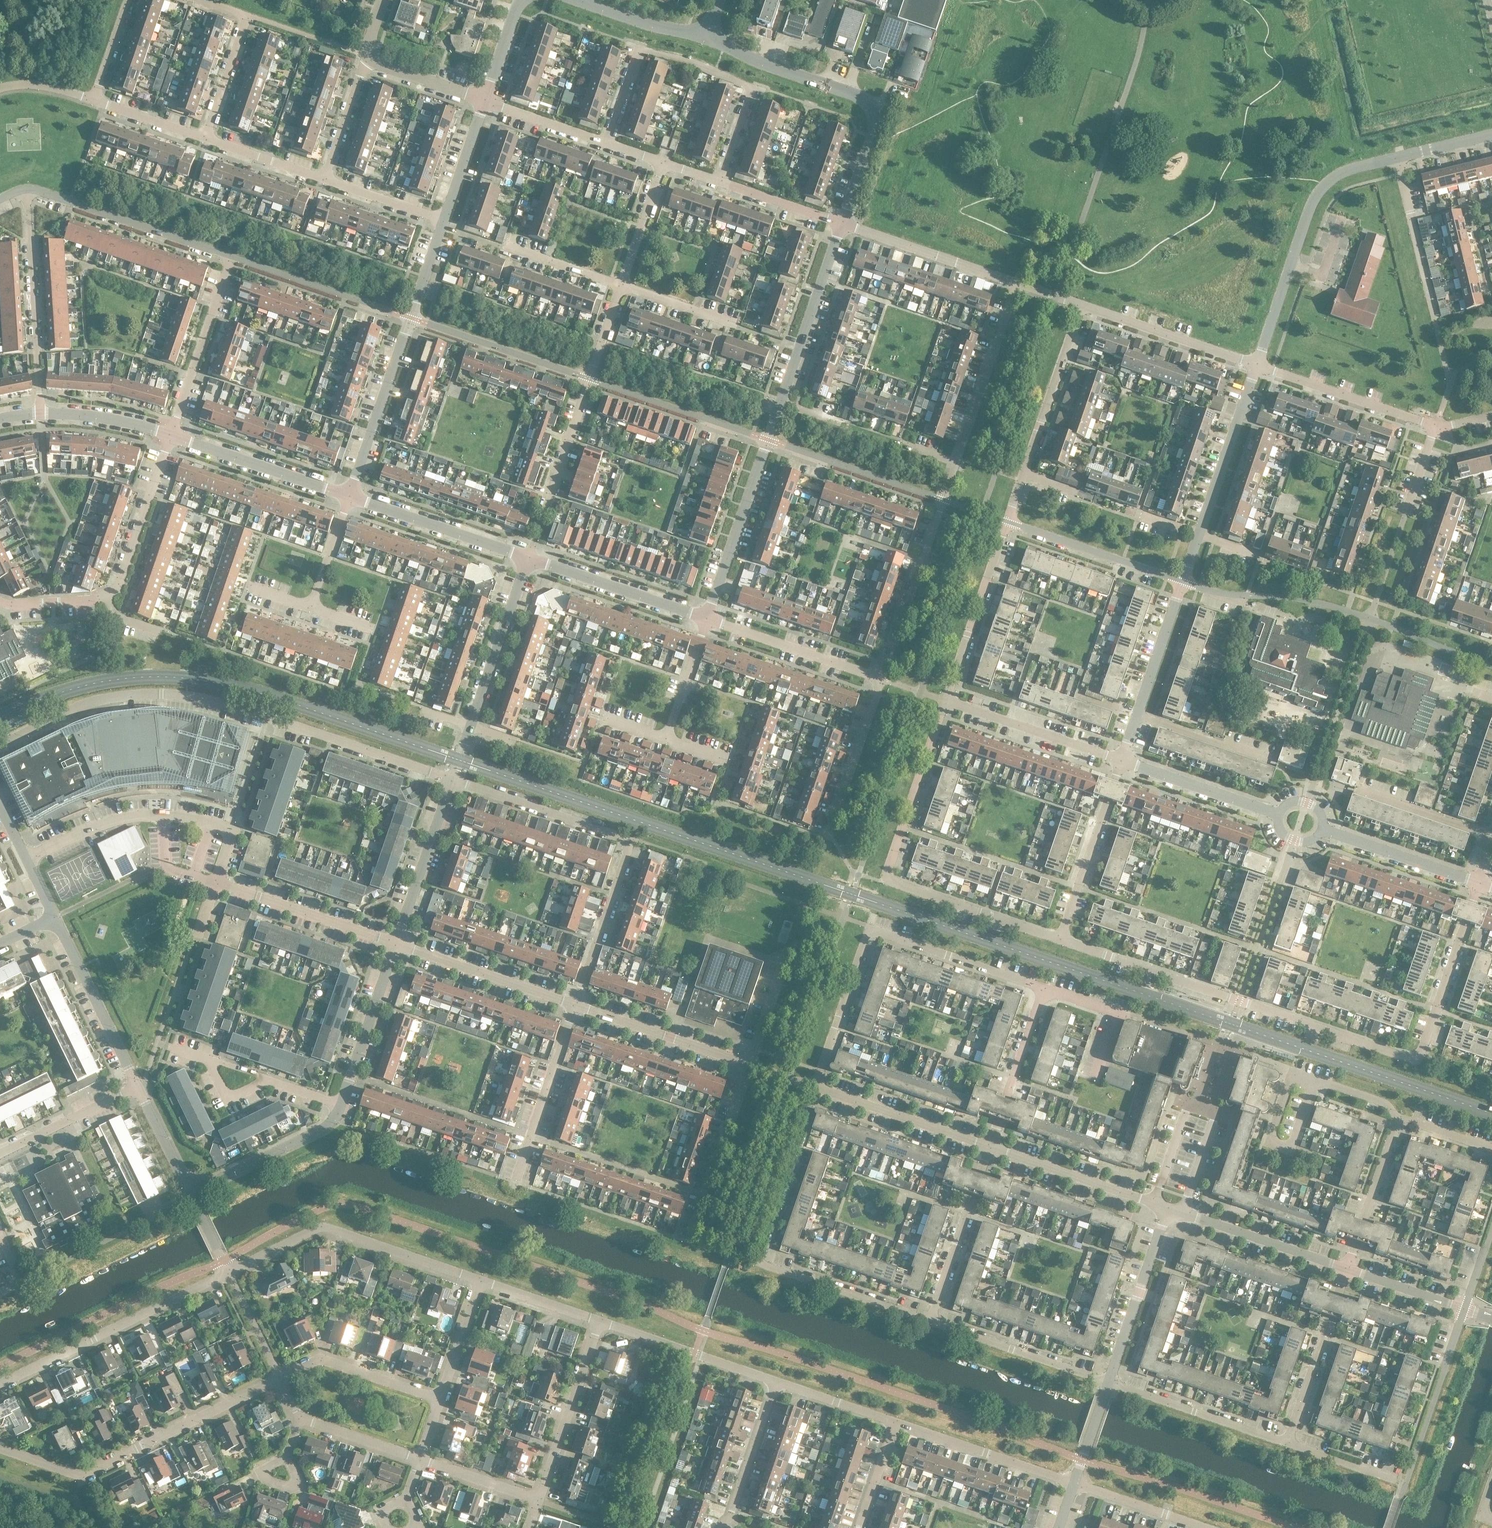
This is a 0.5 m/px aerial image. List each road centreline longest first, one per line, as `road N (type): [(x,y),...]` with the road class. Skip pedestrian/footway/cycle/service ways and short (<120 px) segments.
road 1 (residential): [(1480,884),(1421,1052),(1413,1056),(1060,937)]
road 2 (residential): [(0,743),(77,708),(184,697),(452,782)]
road 3 (residential): [(881,679),(1017,284)]
road 4 (residential): [(171,434),(231,258),(26,191)]
road 5 (residential): [(1060,937),(886,879),(945,700)]
road 6 (residential): [(932,1323),(764,1265),(821,1088)]
road 7 (residential): [(574,1005),(629,845),(452,782)]
road 8 (residential): [(821,1088),(870,930),(1042,989)]
road 9 (residential): [(841,224),(872,106),(723,48),(709,24)]
road 10 (residential): [(0,1448),(80,1477),(279,1378)]
road 11 (residential): [(1434,427),(1449,381),(1397,157)]
road 12 (unclassified): [(1256,367),(1315,197),(1342,173),(1397,157)]
road 13 (residential): [(27,860),(99,824),(175,816),(232,830),(216,883)]
road 14 (residential): [(479,1283),(328,1231),(228,1274)]
road 15 (residential): [(228,1274),(0,1386)]
road 16 (residential): [(452,782),(530,558)]
road 17 (residential): [(171,434),(118,585),(87,601),(51,603)]
road 18 (residential): [(766,441),(841,224)]
road 19 (residential): [(1082,307),(1008,522)]
road 20 (residential): [(1183,580),(1256,367)]
road 21 (residential): [(720,183),(755,85),(641,49)]
road 22 (residential): [(26,191),(41,413)]
road 23 (residential): [(593,380),(408,320)]
road 24 (residential): [(347,496),(530,558)]
road 25 (residential): [(1165,1215),(1185,1212),(1348,1267)]
road 26 (residential): [(1074,1482),(893,1420)]
road 27 (residential): [(216,883),(396,946)]
road 28 (residential): [(989,1148),(1152,1201),(1165,1215)]
road 29 (residential): [(1288,1443),(1108,1383)]
road 30 (residential): [(1123,760),(1183,580)]
road 31 (residential): [(1008,522),(945,700)]
road 32 (residential): [(515,1184),(574,1005)]
road 33 (residential): [(1060,937),(1123,760)]
road 34 (residential): [(574,1005),(752,1065)]
road 35 (residential): [(1123,760),(945,700)]
road 36 (residential): [(1434,427),(1256,367)]
road 37 (residential): [(396,946),(574,1005)]
road 38 (residential): [(693,1243),(752,1065)]
road 39 (residential): [(56,918),(137,1087)]
road 40 (residential): [(706,618),(766,441)]
road 41 (residential): [(602,1325),(540,1501)]
road 42 (residential): [(171,434),(347,496)]
road 43 (residential): [(408,320),(347,496)]
road 44 (residential): [(530,558),(706,618)]
road 45 (residential): [(1017,284),(841,224)]
road 46 (residential): [(1108,1383),(932,1323)]
road 47 (residential): [(1288,1443),(1348,1267)]
road 48 (residential): [(206,140),(250,17),(198,0)]
road 49 (residential): [(706,618),(881,679)]
road 50 (residential): [(1183,580),(1008,522)]
road 51 (residential): [(1256,367),(1082,307)]
road 52 (residential): [(932,1323),(989,1148)]
road 53 (residential): [(776,1381),(602,1325)]
road 54 (residential): [(821,1088),(989,1148)]
road 55 (residential): [(193,1196),(333,1124),(340,1105)]
road 56 (residential): [(1108,1383),(1165,1215)]
road 57 (residential): [(340,1105),(174,1052)]
road 58 (residential): [(396,946),(452,782)]
road 59 (residential): [(279,1378),(318,1359),(439,1399)]
road 60 (residential): [(827,839),(881,679)]
road 61 (residential): [(340,1105),(396,946)]
road 62 (residential): [(989,1148),(1042,989)]
road 63 (residential): [(1480,884),(1322,830)]
road 64 (residential): [(1277,813),(1123,760)]
road 65 (residential): [(719,1527),(776,1381)]
road 66 (residential): [(1348,1267),(1399,1122)]
road 67 (residential): [(0,1154),(137,1087)]
road 68 (residential): [(1042,989),(1181,1031)]
road 69 (residential): [(546,512),(593,380)]
road 70 (residential): [(1348,1267),(1480,1313)]
road 71 (residential): [(1206,1527),(1074,1482)]
road 72 (residential): [(709,24),(661,27),(580,0)]
road 73 (residential): [(41,413),(110,418),(171,434)]
road 74 (residential): [(608,146),(483,104)]
road 75 (residential): [(602,1325),(479,1283)]
road 76 (residential): [(622,287),(663,164)]
road 77 (residential): [(540,1501),(419,1459)]
road 78 (residential): [(841,224),(720,183)]
road 79 (residential): [(442,221),(323,180)]
road 80 (residential): [(365,62),(323,180)]
road 81 (residential): [(483,104),(365,62)]
road 82 (residential): [(483,104),(442,221)]
road 83 (residential): [(323,180),(206,140)]
road 84 (residential): [(419,1459),(302,1420)]
road 85 (residential): [(893,1420),(776,1381)]
road 86 (residential): [(738,328),(622,287)]
road 87 (residential): [(1405,1481),(1288,1443)]
road 88 (residential): [(439,1399),(479,1283)]
road 89 (residential): [(193,1196),(137,1087)]
road 90 (residential): [(206,140),(91,101)]
road 91 (residential): [(1399,1122),(1385,1104),(1292,1072)]
road 92 (residential): [(622,287),(508,249)]

